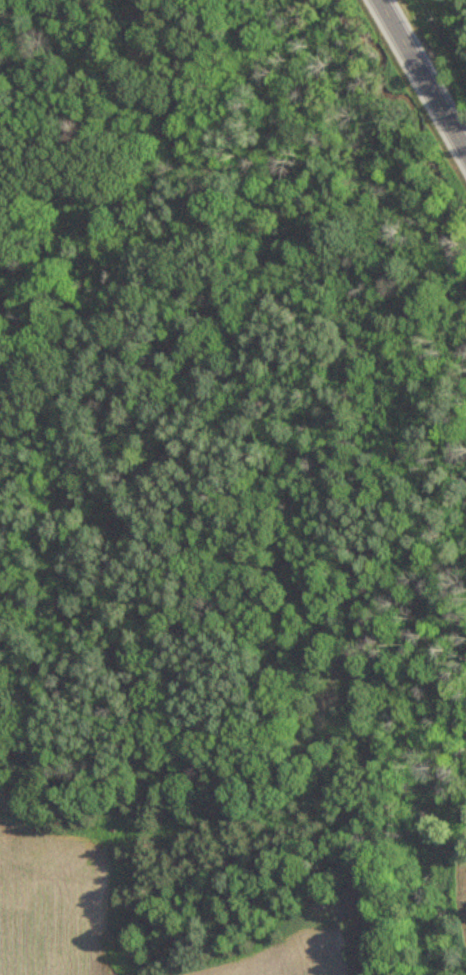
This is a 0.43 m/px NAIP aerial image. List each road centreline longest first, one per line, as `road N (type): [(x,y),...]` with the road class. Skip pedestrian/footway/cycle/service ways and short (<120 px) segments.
road 1 (tertiary): [(465,151),(380,0)]

